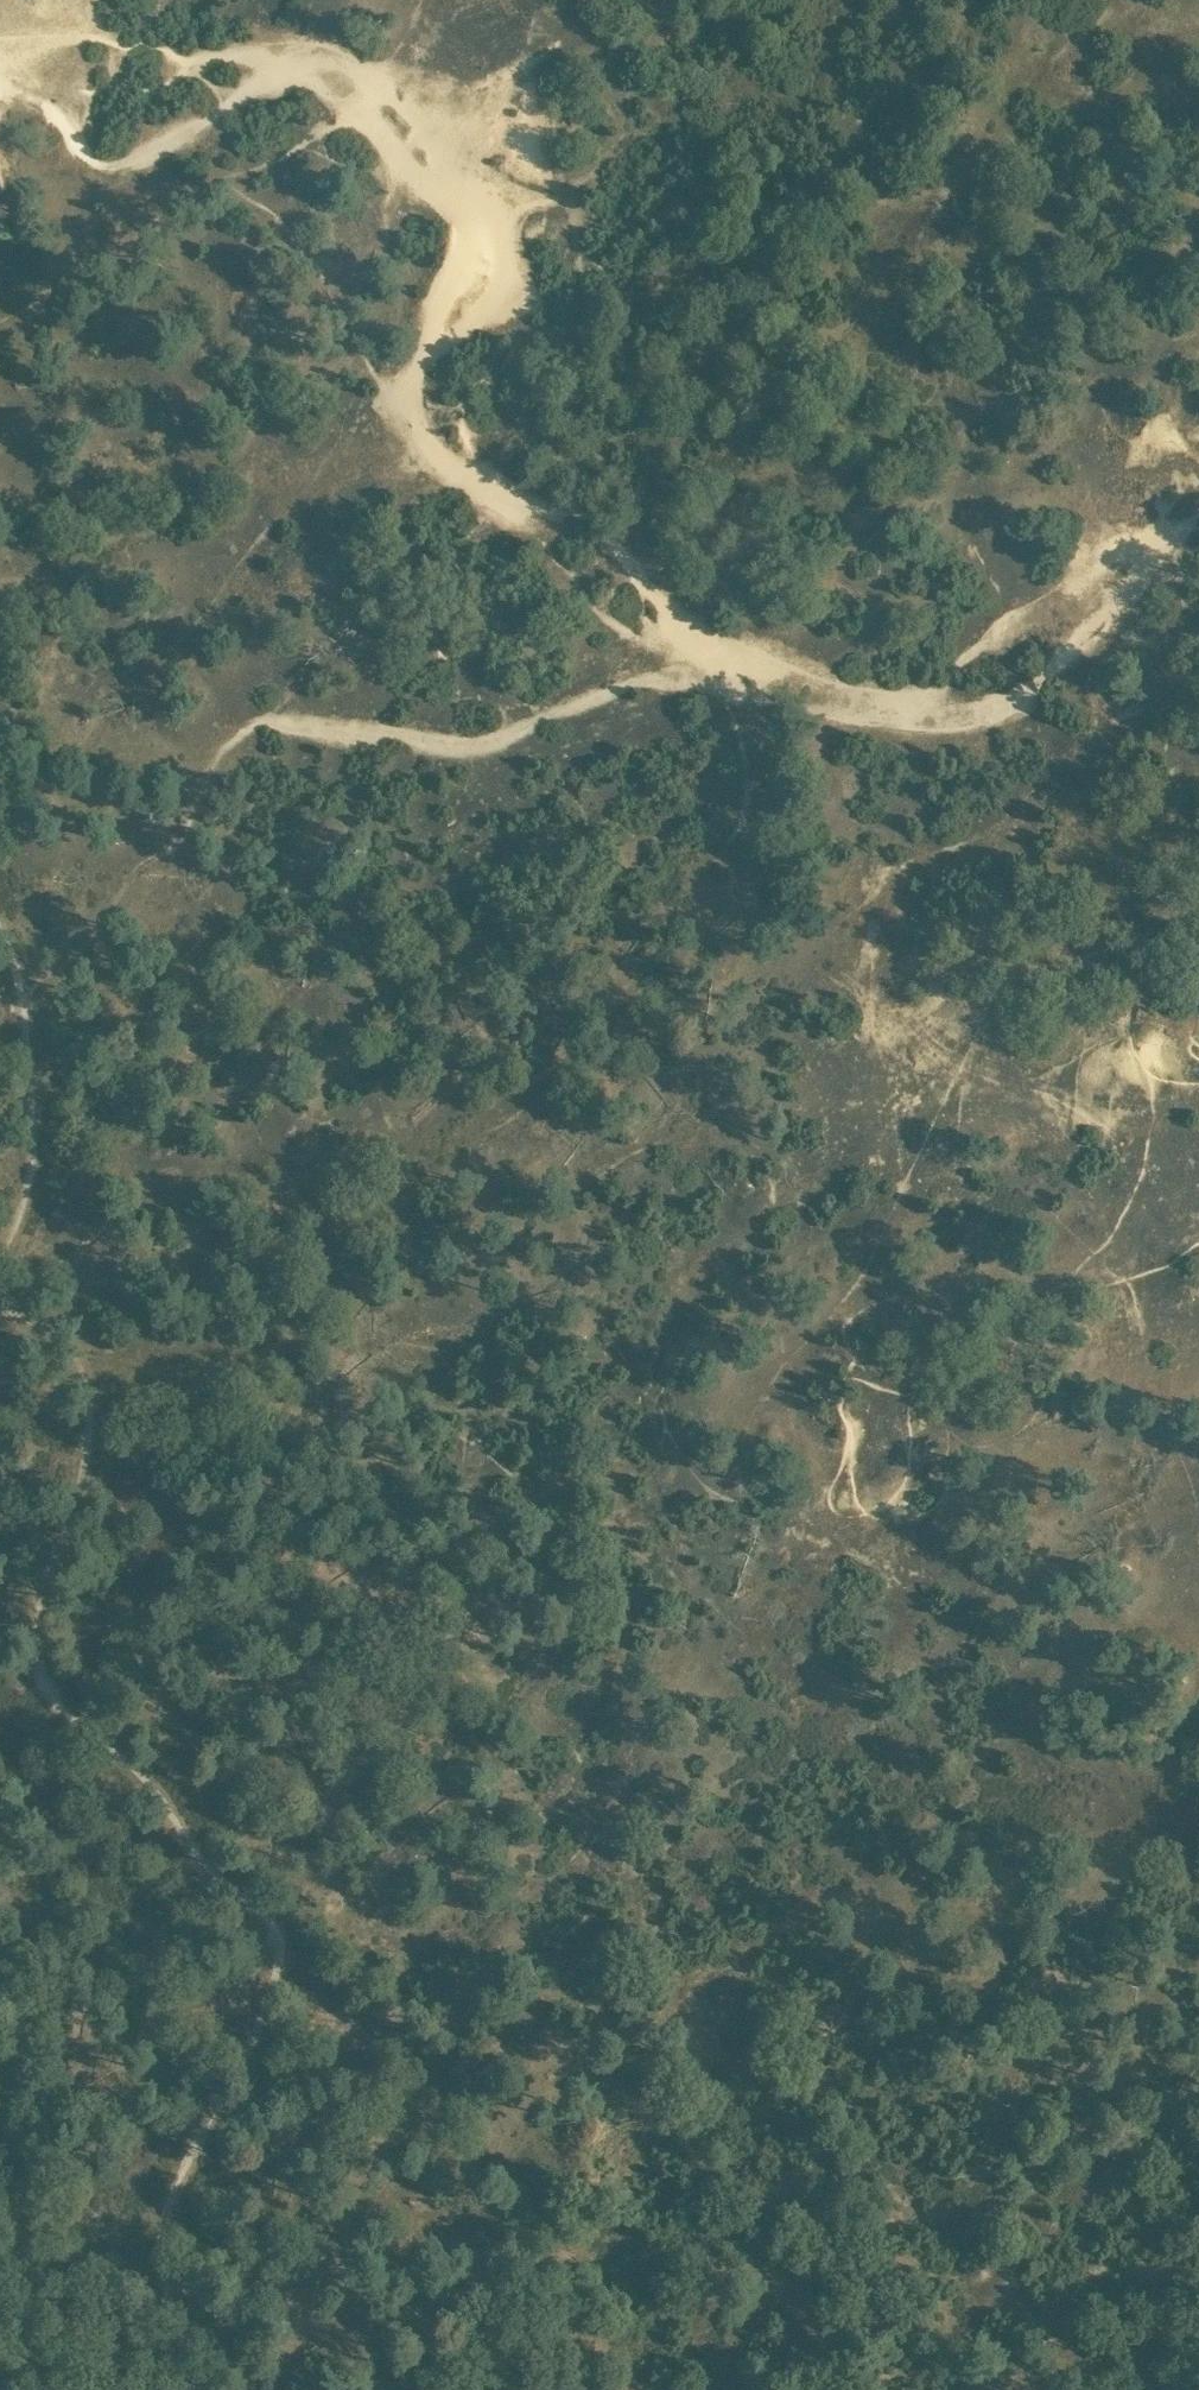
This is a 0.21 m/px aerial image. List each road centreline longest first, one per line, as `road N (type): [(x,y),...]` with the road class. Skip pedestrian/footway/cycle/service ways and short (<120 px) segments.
road 1 (track): [(186,2389),(185,2348),(162,2261),(171,2198),(248,2058),(282,1958),(280,1932),(223,1881),(163,1790),(53,1694),(41,1646),(47,1588),(73,1512),(86,1402),(80,1355),(9,1308),(0,1287)]
road 2 (track): [(0,1254),(34,1162),(27,1025),(0,930)]

